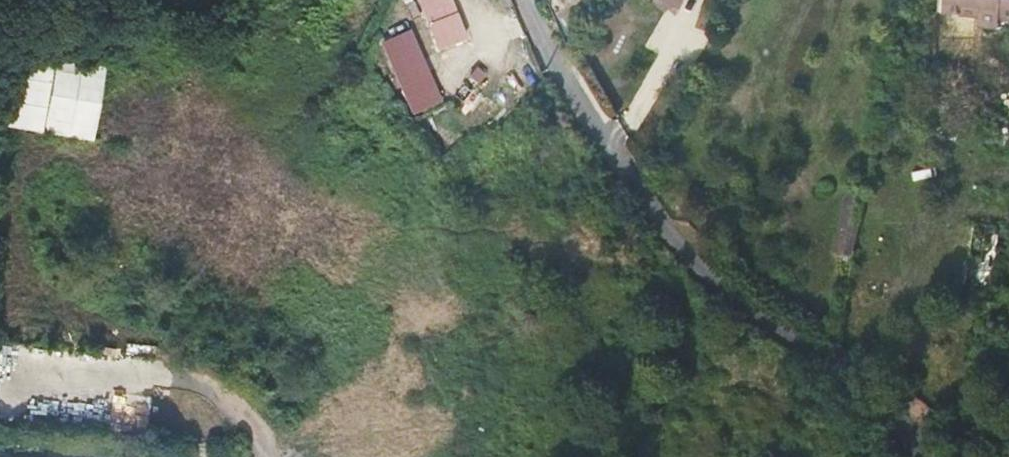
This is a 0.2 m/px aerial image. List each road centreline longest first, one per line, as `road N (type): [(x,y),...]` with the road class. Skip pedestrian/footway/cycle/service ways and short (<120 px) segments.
road 1 (unclassified): [(524,0),(551,59),(657,225),(752,314),(898,408),(924,456)]

